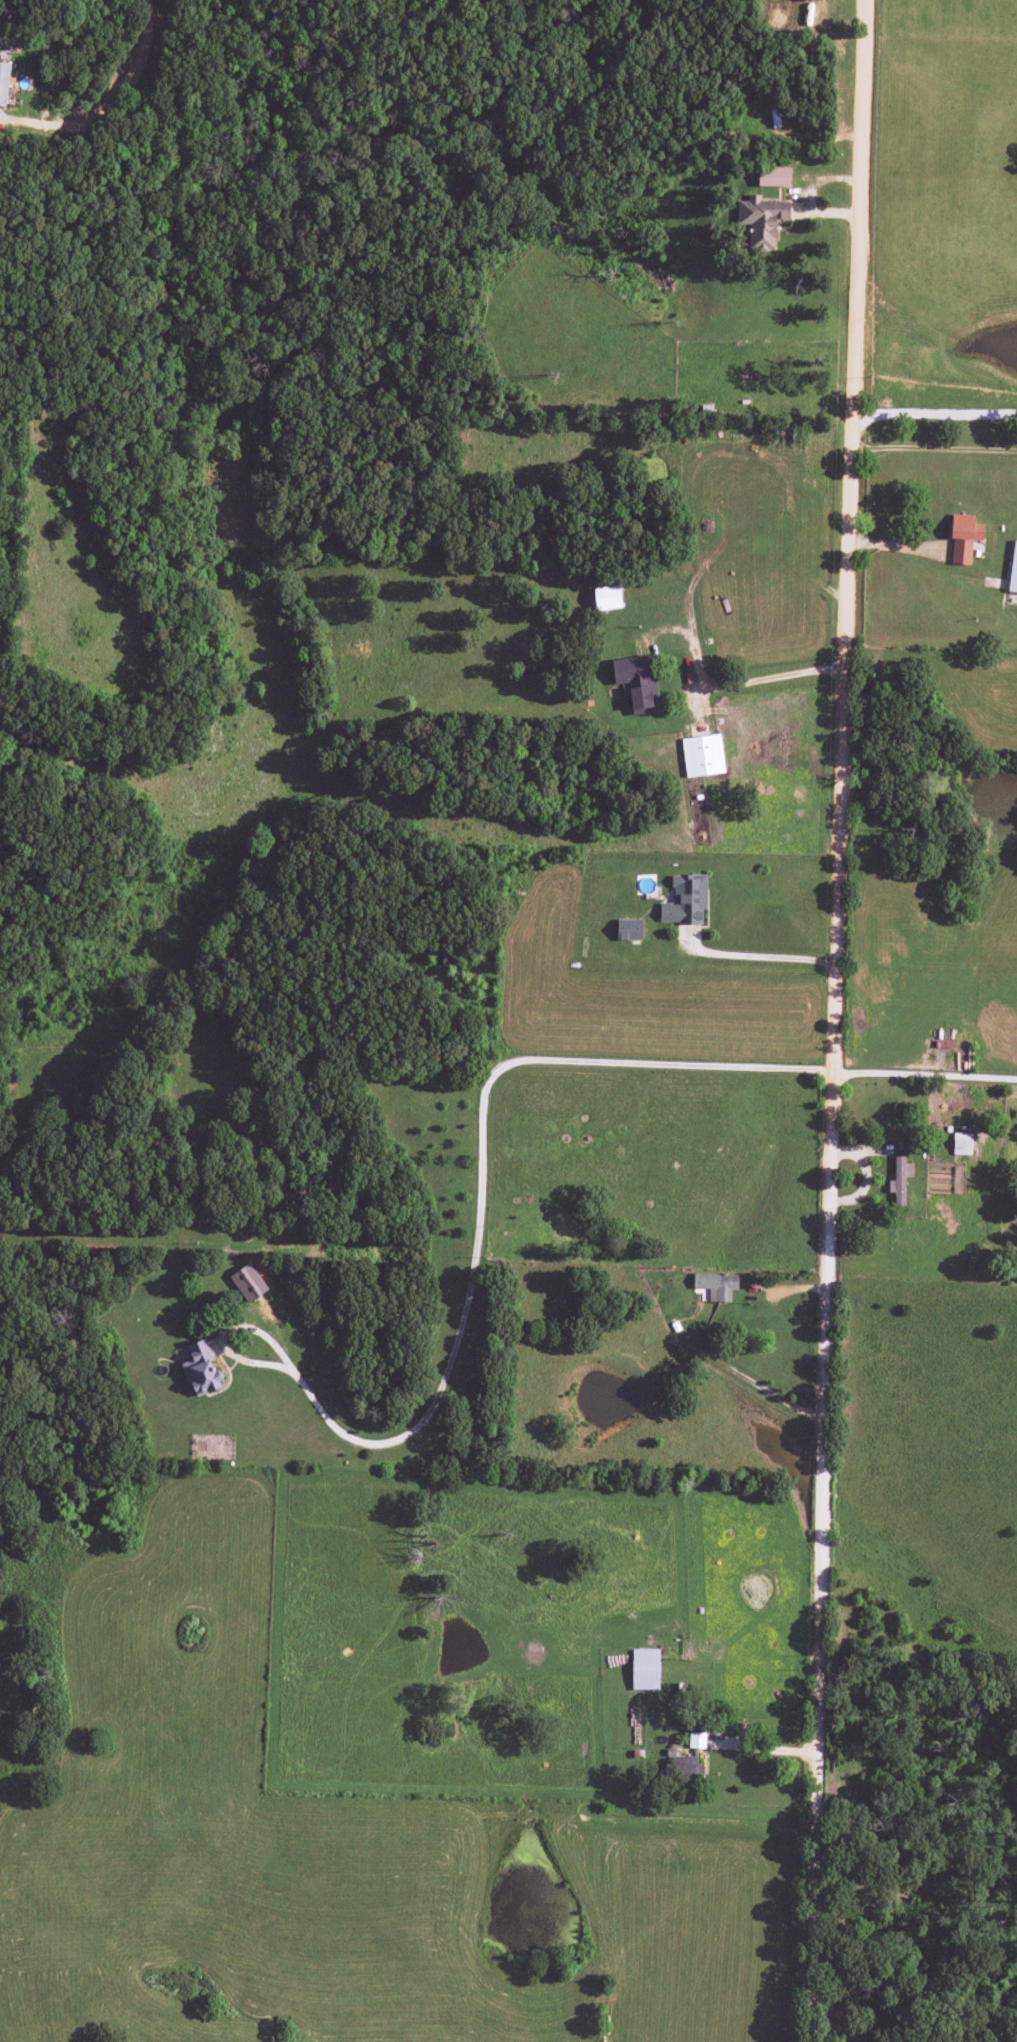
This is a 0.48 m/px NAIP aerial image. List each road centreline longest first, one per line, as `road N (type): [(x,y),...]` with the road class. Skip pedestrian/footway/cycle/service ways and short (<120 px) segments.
road 1 (residential): [(814,2041),(832,1024),(863,0)]

